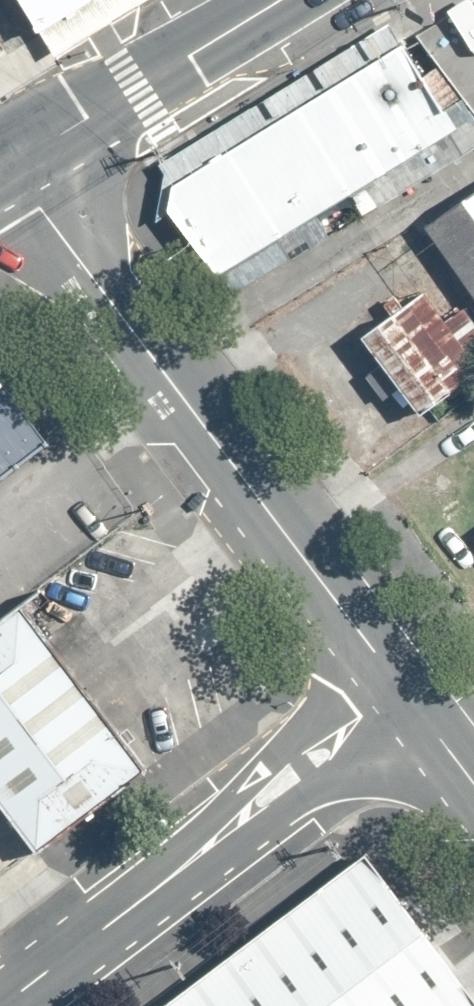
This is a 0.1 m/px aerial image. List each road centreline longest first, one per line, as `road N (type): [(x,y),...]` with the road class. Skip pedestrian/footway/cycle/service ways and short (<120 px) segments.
road 1 (tertiary): [(15,159),(37,207),(397,684)]
road 2 (unclassified): [(0,1003),(397,684)]
road 3 (secondary): [(279,0),(15,159)]
road 4 (tertiary): [(397,684),(473,785)]

